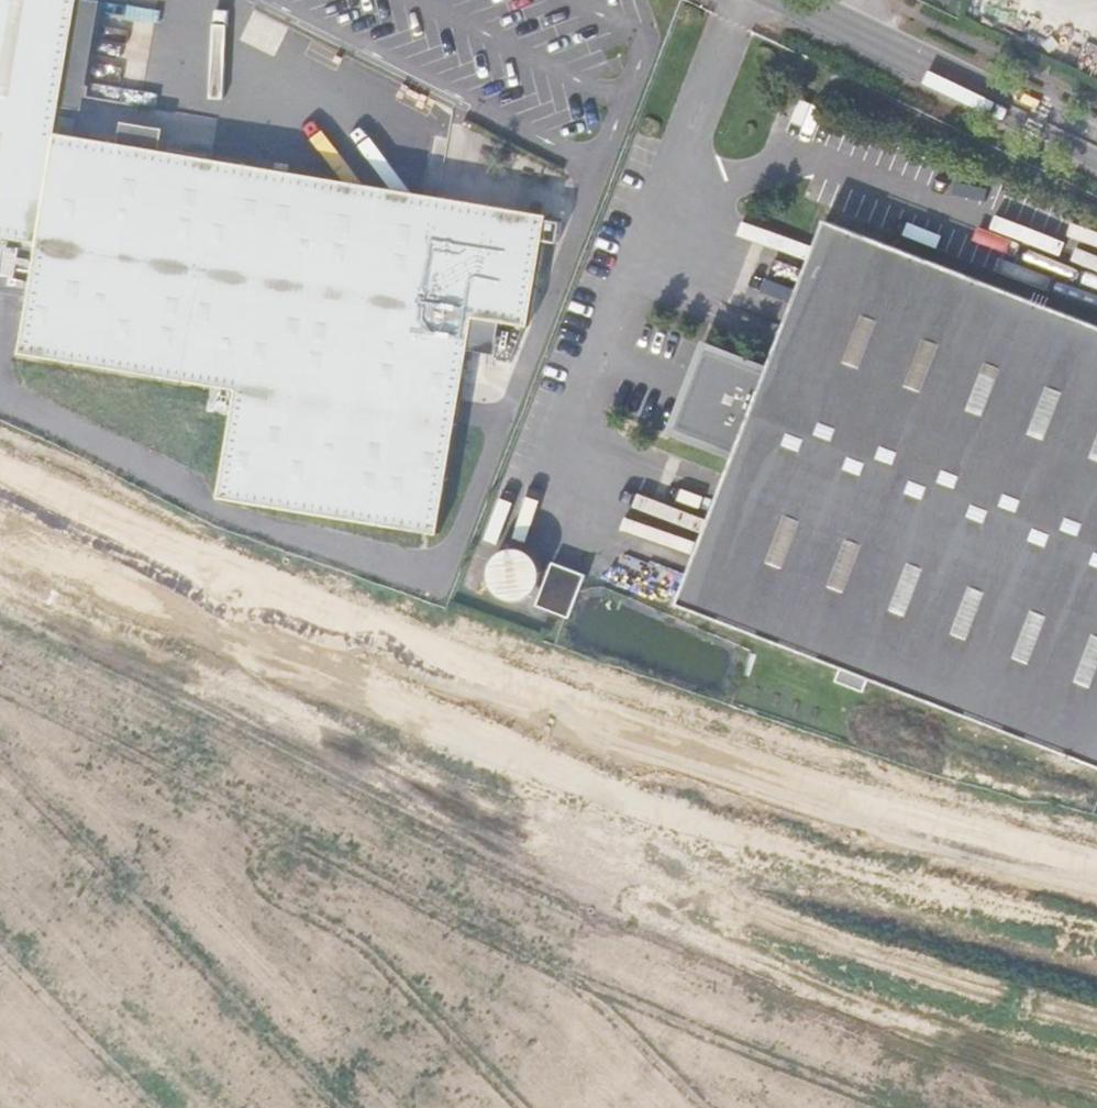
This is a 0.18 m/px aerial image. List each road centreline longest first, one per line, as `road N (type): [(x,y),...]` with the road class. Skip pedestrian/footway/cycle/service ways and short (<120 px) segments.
road 1 (tertiary): [(1096,836),(962,803),(481,645),(0,442)]
road 2 (unclassified): [(1096,146),(797,0)]

